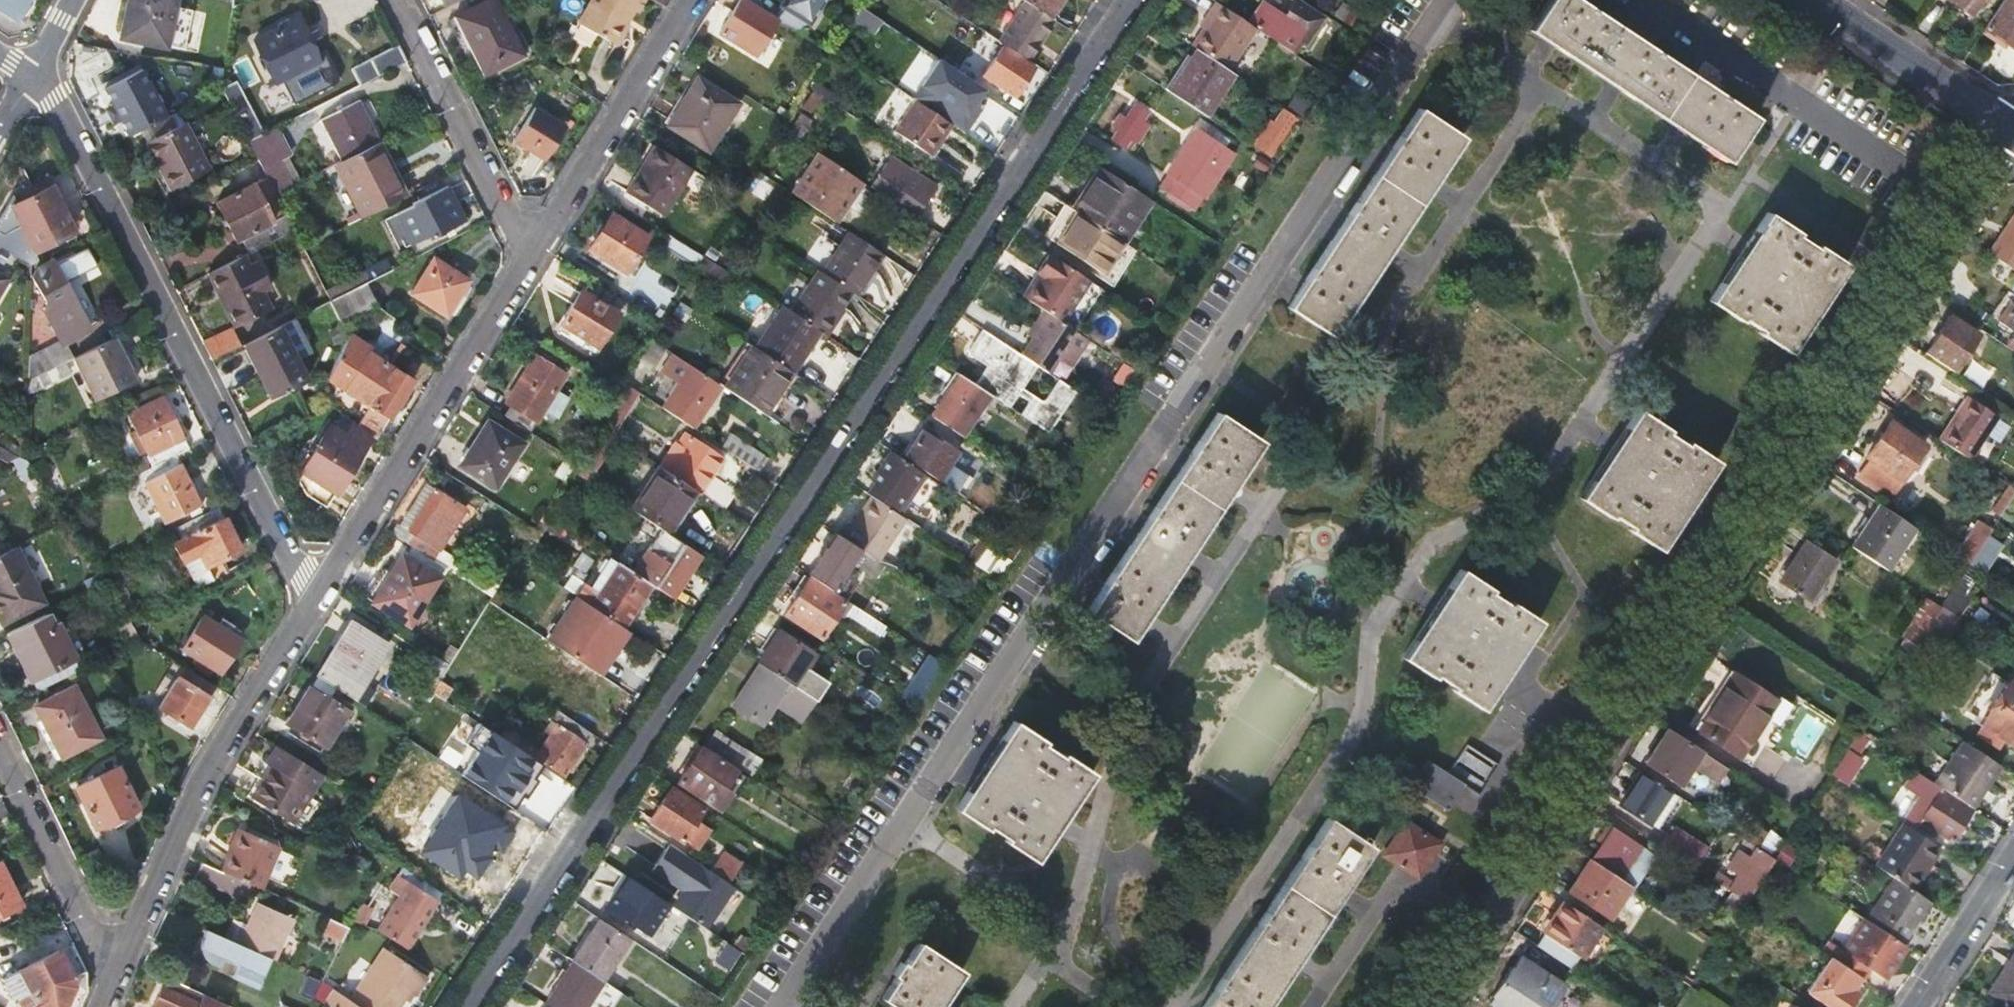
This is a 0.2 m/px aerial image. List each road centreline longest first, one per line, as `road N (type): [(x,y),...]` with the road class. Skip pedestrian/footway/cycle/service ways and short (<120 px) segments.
road 1 (residential): [(468,1006),(1132,0)]
road 2 (residential): [(1168,1006),(1346,749),(1366,708),(1376,618),(1392,587),(1426,546),(1525,499),(1711,228),(1708,203),(1654,155),(1544,85)]
road 3 (residential): [(782,1006),(1434,15)]
road 4 (residential): [(2013,134),(1611,739)]
road 5 (residential): [(323,588),(287,555),(64,113),(34,76)]
road 6 (residential): [(1046,957),(1077,908),(1125,717),(1291,467)]
road 7 (residential): [(124,962),(203,779),(323,588)]
road 8 (residential): [(323,588),(537,247)]
road 9 (residential): [(1611,739),(1433,1006)]
road 10 (residential): [(537,247),(692,0)]
road 11 (residential): [(537,247),(507,215),(398,0)]
road 12 (residential): [(1544,85),(1385,318)]
road 13 (residential): [(124,962),(86,926),(0,750)]
road 14 (residential): [(2013,134),(1813,0)]
road 15 (residential): [(2013,856),(1914,1006)]
road 16 (residential): [(1312,1006),(1387,891)]
road 17 (residential): [(1544,85),(1434,15)]

